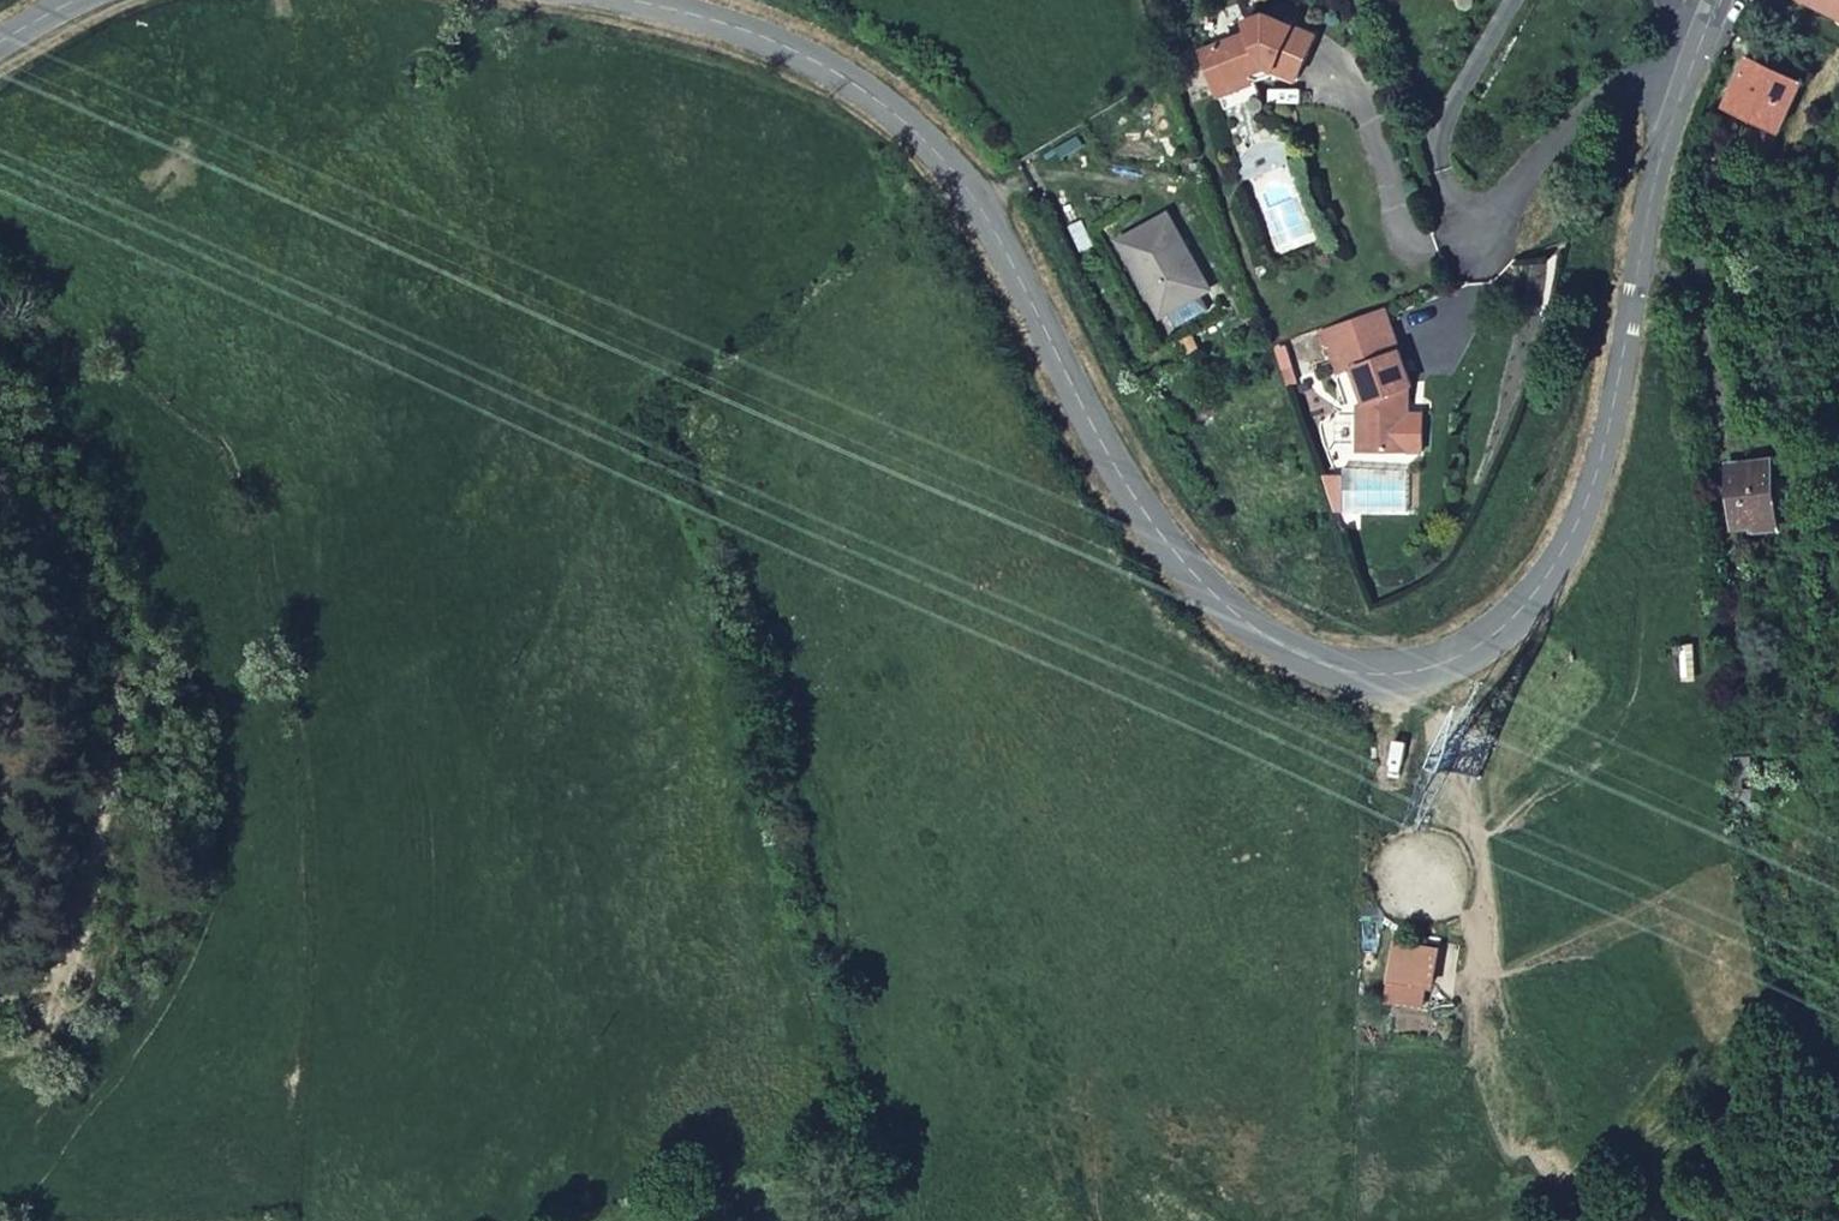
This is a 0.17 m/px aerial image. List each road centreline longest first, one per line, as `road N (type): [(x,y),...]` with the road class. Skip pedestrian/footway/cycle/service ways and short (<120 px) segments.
road 1 (unclassified): [(1684,91),(1645,226),(1607,443),(1579,525),(1534,598),(1496,636),(1420,672),(1372,674),(1246,624),(1195,575),(1089,410),(993,222),(950,163),(906,122),(861,85),(774,41),(624,0)]
road 2 (residential): [(1684,91),(1639,82),(1609,91),(1509,191),(1474,240)]
road 3 (track): [(820,961),(881,1220)]

